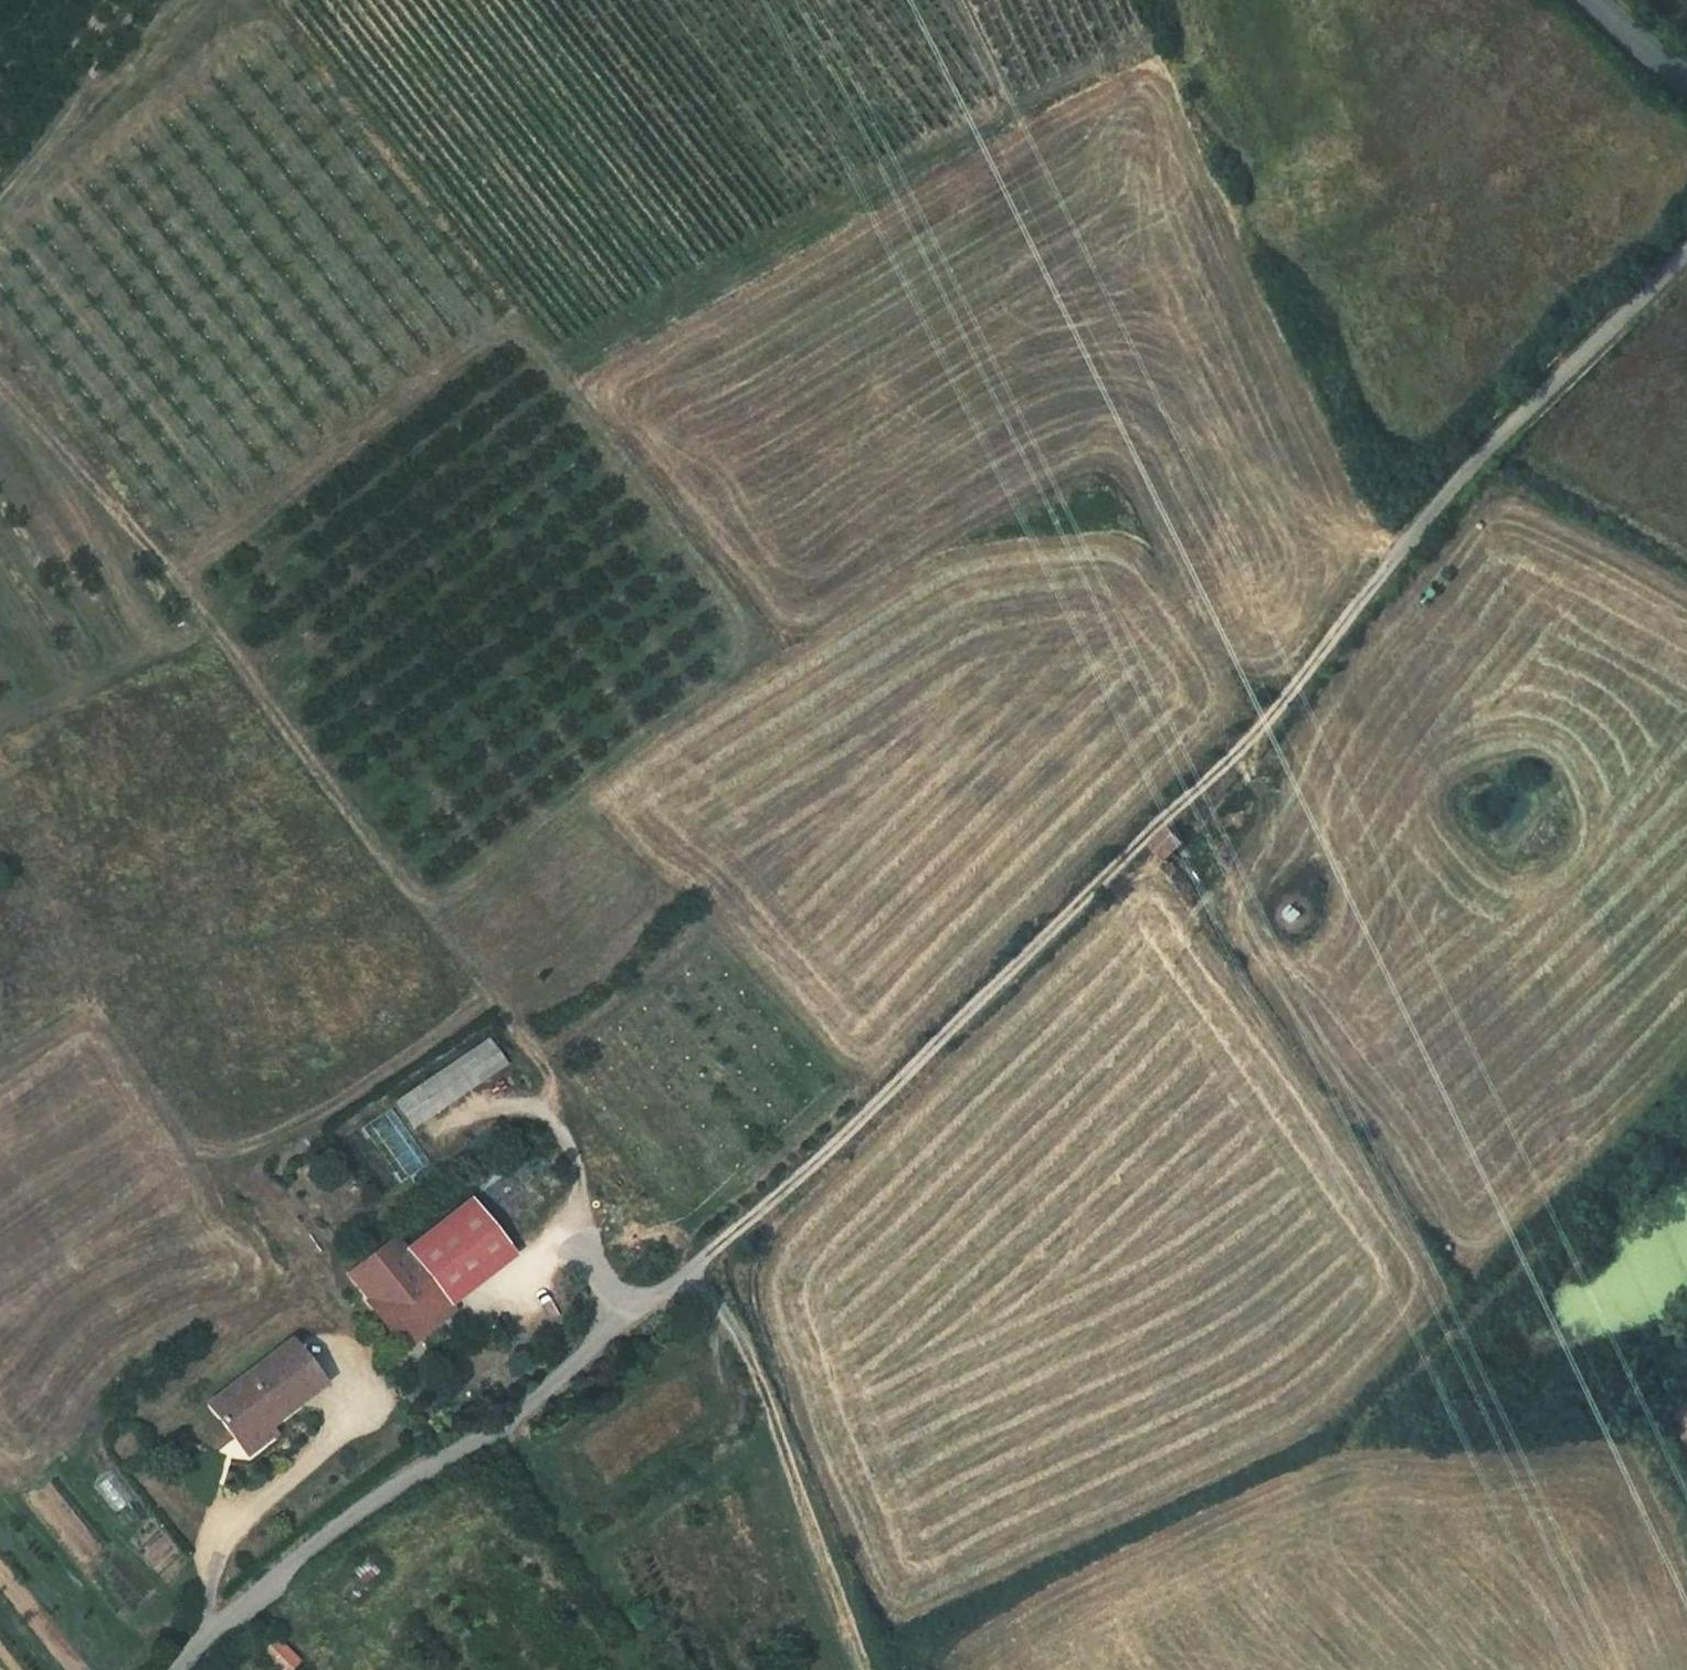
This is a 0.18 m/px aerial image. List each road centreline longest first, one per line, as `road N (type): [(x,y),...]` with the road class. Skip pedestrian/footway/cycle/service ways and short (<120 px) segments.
road 1 (unclassified): [(179,1669),(365,1506),(498,1423),(636,1309)]

